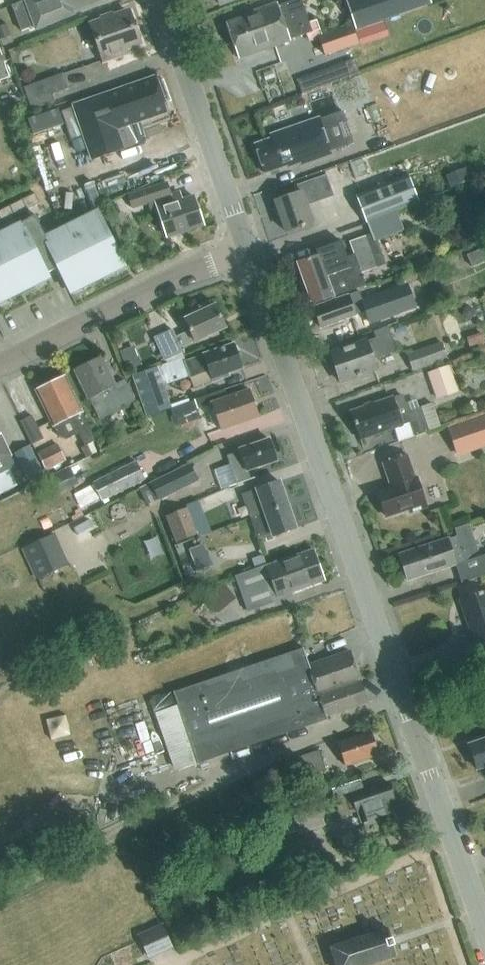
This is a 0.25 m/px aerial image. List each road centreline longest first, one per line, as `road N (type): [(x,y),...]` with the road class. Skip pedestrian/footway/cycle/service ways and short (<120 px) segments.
road 1 (tertiary): [(484,939),(248,254)]
road 2 (unclassified): [(0,366),(248,254)]
road 3 (tertiary): [(248,254),(160,0)]

